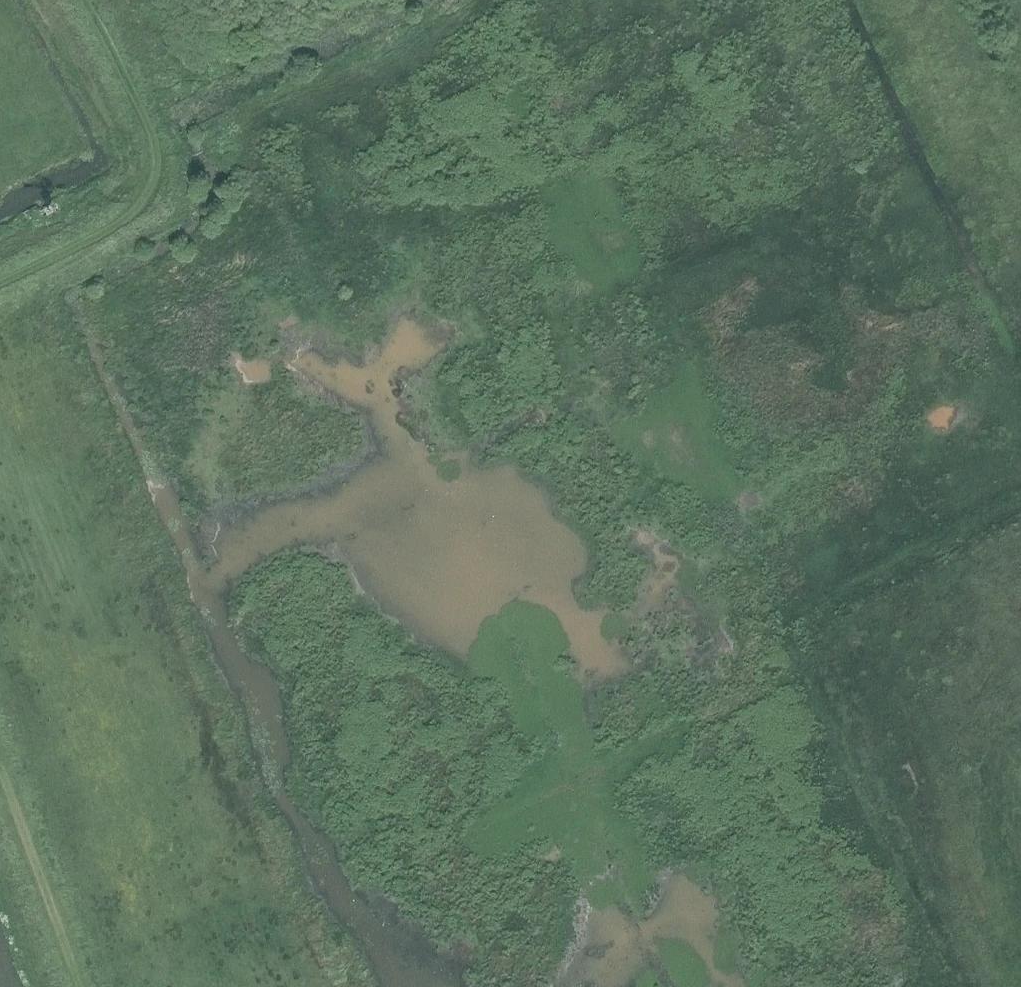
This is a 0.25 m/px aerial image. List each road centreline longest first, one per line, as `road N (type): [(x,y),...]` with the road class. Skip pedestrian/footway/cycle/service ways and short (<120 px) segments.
road 1 (track): [(78,0),(159,150),(159,184),(135,213),(0,277)]
road 2 (track): [(0,785),(77,986)]

